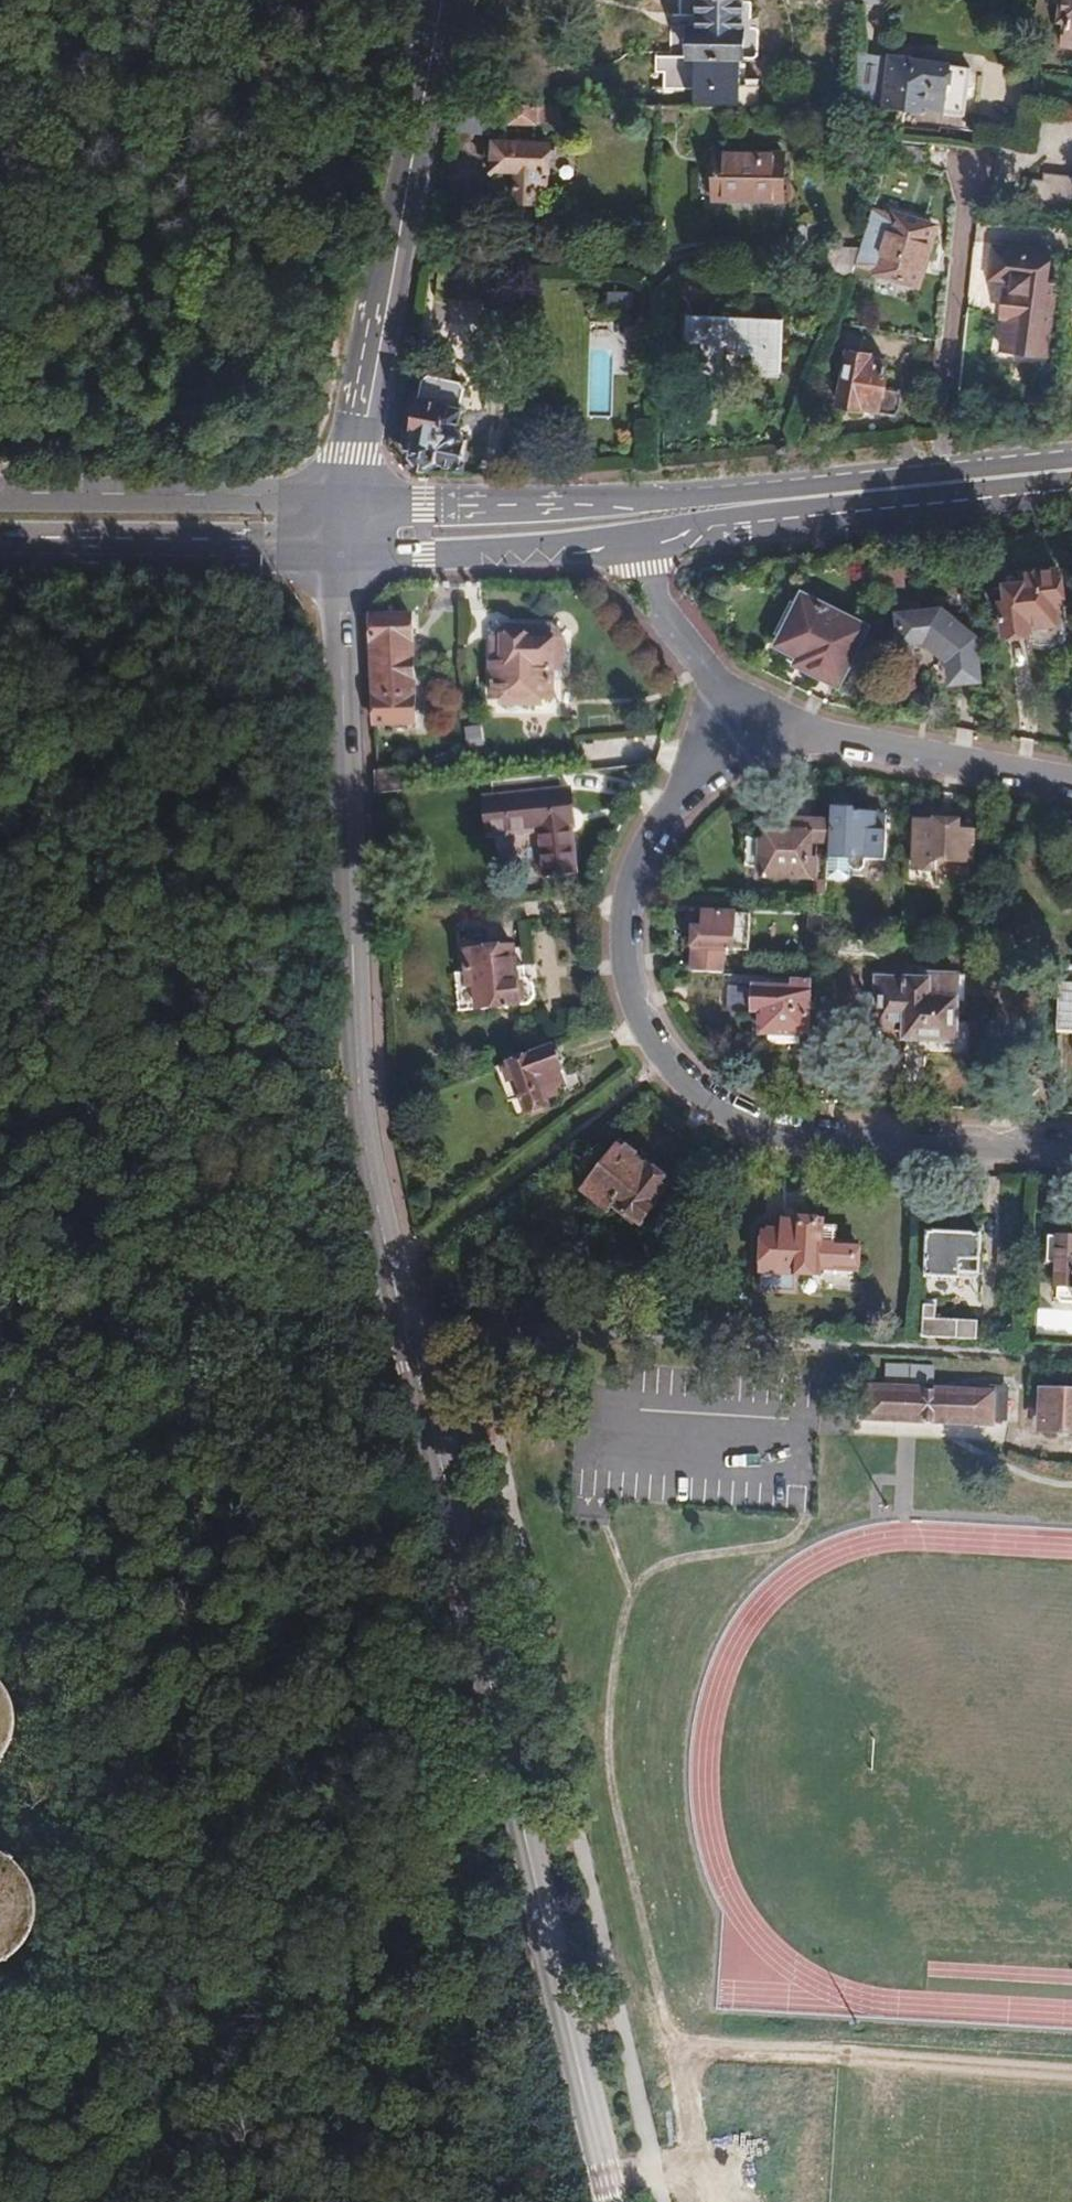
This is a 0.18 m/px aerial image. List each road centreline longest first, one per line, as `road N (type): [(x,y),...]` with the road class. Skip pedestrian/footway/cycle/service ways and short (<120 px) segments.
road 1 (tertiary): [(618,2201),(360,1109),(339,554)]
road 2 (motorway): [(647,2201),(522,2000),(271,1679),(149,1504),(0,1252)]
road 3 (motorway): [(0,1467),(116,1715),(398,2201)]
road 4 (residential): [(1071,1151),(817,1141),(763,1131),(693,1092),(666,1062),(635,1007),(625,911),(658,825),(731,723)]
road 5 (tertiary): [(341,503),(438,0)]
road 6 (primary): [(712,507),(341,503)]
road 7 (primary): [(1071,470),(712,507)]
road 8 (residential): [(1071,779),(731,723)]
road 9 (primary): [(341,503),(0,495)]
road 10 (primary): [(0,554),(339,554)]
road 11 (primary): [(339,554),(550,548),(656,534)]
road 12 (residential): [(731,723),(649,591),(644,570),(656,534)]

